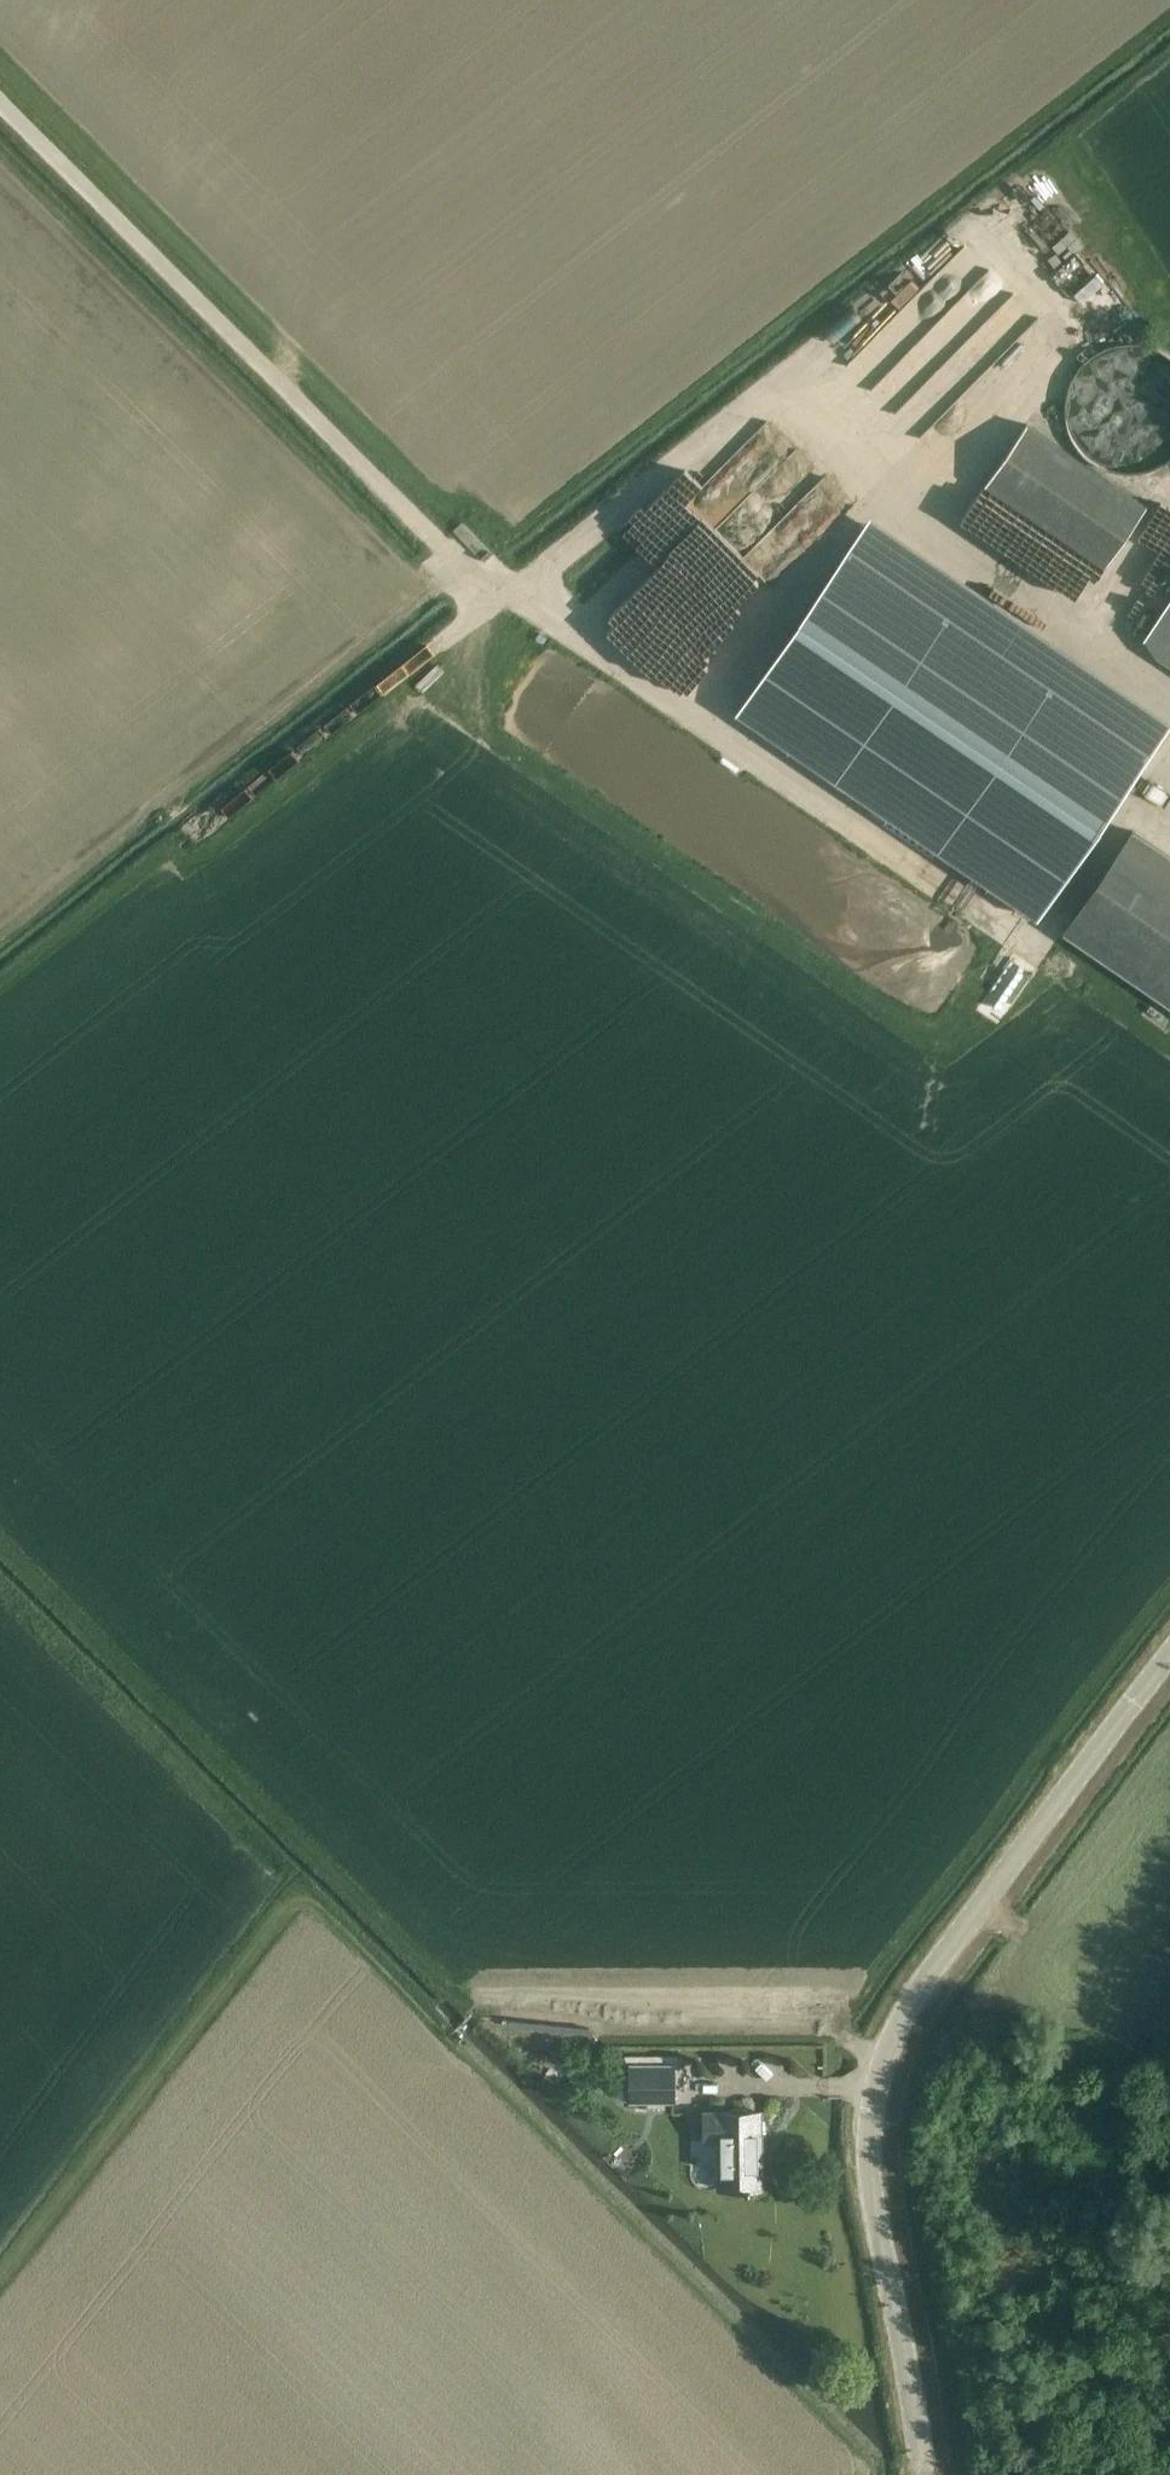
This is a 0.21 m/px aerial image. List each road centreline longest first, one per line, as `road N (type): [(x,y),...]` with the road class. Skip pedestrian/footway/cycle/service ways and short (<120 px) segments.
road 1 (tertiary): [(915,2474),(874,2176),(891,2036),(928,1966),(1169,1657)]

